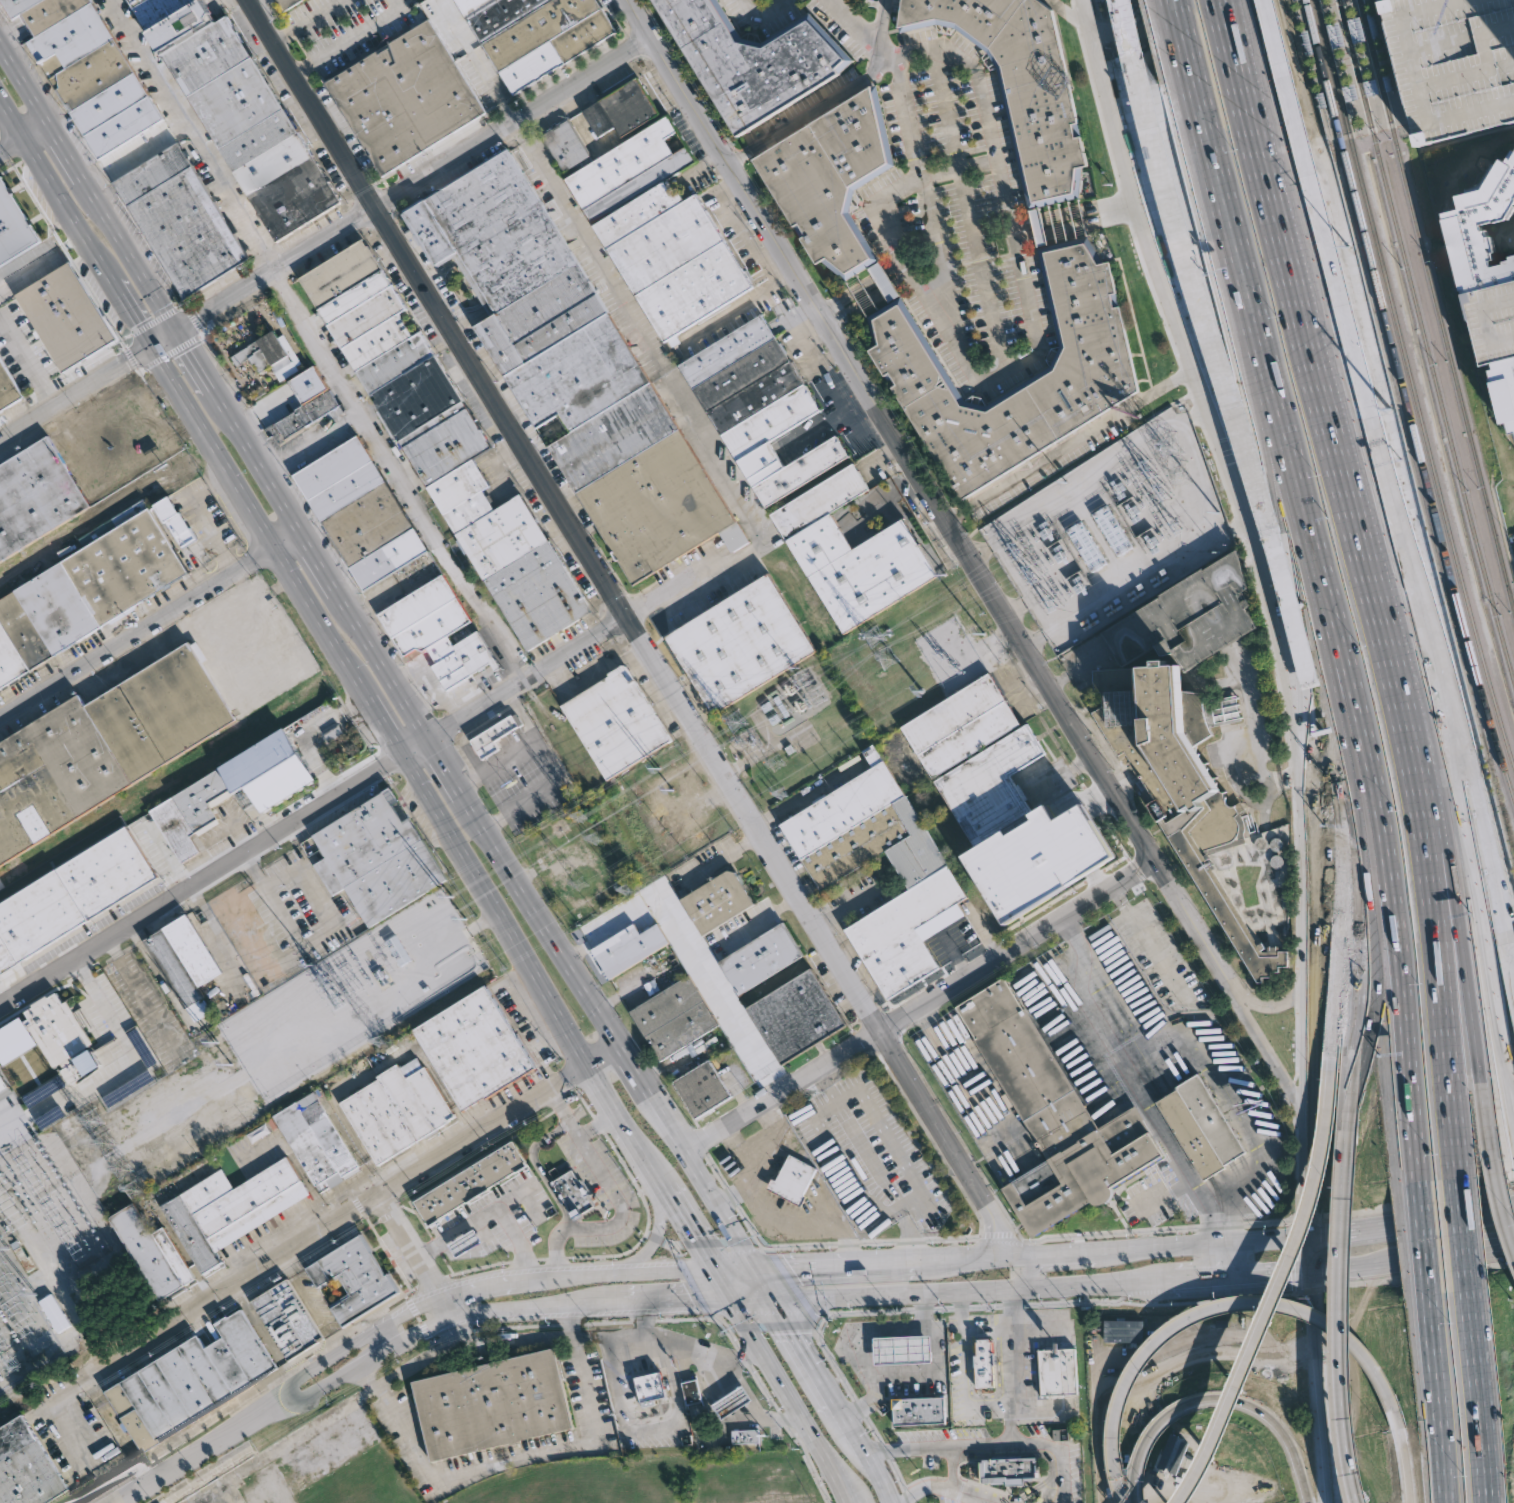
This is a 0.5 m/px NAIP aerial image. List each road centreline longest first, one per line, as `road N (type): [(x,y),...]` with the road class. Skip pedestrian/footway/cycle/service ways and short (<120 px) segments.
road 1 (residential): [(1004,1258),(993,1214),(247,0)]
road 2 (primary): [(753,1271),(0,46)]
road 3 (residential): [(1312,1123),(625,0)]
road 4 (motorway): [(1469,777),(1267,0)]
road 5 (secondary): [(1088,0),(1168,296),(1280,605),(1308,770)]
road 6 (motorway): [(1122,0),(1284,564),(1323,733)]
road 7 (motorway): [(1326,604),(1364,725),(1381,814),(1417,1189)]
road 8 (residential): [(87,1379),(589,1070)]
road 9 (residential): [(153,348),(649,39)]
road 10 (motorway): [(1463,1178),(1425,837),(1380,613)]
road 11 (motorway): [(1491,1160),(1446,827),(1415,698),(1380,613)]
road 12 (residential): [(680,1151),(1155,864)]
road 13 (residential): [(0,1010),(405,759)]
road 14 (motorway): [(1248,301),(1304,640),(1308,770)]
road 15 (motorway): [(1323,733),(1357,873),(1358,991),(1341,1197)]
road 16 (motorway): [(1130,1502),(1113,1451),(1124,1386),(1163,1333),(1209,1309),(1265,1301),(1316,1316),(1356,1352),(1392,1408)]
road 17 (motorway): [(1331,1070),(1310,1204),(1184,1502)]
road 18 (residential): [(405,759),(766,536)]
road 19 (secondary): [(1310,1236),(919,1262)]
road 20 (primary): [(153,348),(349,672)]
road 21 (motorway): [(1380,613),(1289,246)]
road 22 (secondary): [(769,1295),(1144,1280)]
road 23 (primary): [(405,759),(589,1070)]
road 24 (residential): [(0,717),(299,531)]
road 25 (motorway): [(1323,733),(1344,871),(1331,1070)]
road 26 (motorway): [(1513,1104),(1473,878),(1469,777)]
road 27 (motorway): [(1248,301),(1326,604)]
road 28 (motorway): [(1341,1197),(1336,1374),(1354,1502)]
road 29 (motorway): [(1185,37),(1248,301)]
road 30 (motorway): [(1289,246),(1230,0)]
road 31 (tertiary): [(450,1318),(699,1298)]
road 32 (tertiary): [(686,1274),(516,1280),(441,1299)]
road 33 (secondary): [(1313,1269),(1330,1502)]
road 34 (motorway): [(1153,1435),(1192,1407),(1236,1403),(1257,1412),(1287,1439),(1308,1502)]
road 35 (motorway): [(1491,1502),(1473,1281)]
road 36 (motorway): [(1427,1287),(1445,1502)]
road 37 (motorway): [(1513,984),(1469,777)]
road 38 (secondary): [(1308,770),(1313,965)]
road 39 (primary): [(0,103),(98,261)]
road 40 (residential): [(0,439),(153,348)]
road 41 (primary): [(760,1348),(845,1500)]
road 42 (primary): [(634,1141),(657,1209),(656,1234),(637,1261),(598,1277)]
road 43 (secondary): [(919,1262),(753,1271)]
road 44 (tertiary): [(412,1310),(291,1381),(280,1403)]
road 45 (tertiary): [(280,1403),(301,1403),(423,1329)]
road 46 (secondary): [(1313,965),(1312,1123)]
road 47 (secondary): [(1362,1264),(1513,1244)]
road 48 (primary): [(837,1406),(769,1295)]
road 49 (residential): [(441,1299),(377,1195)]

